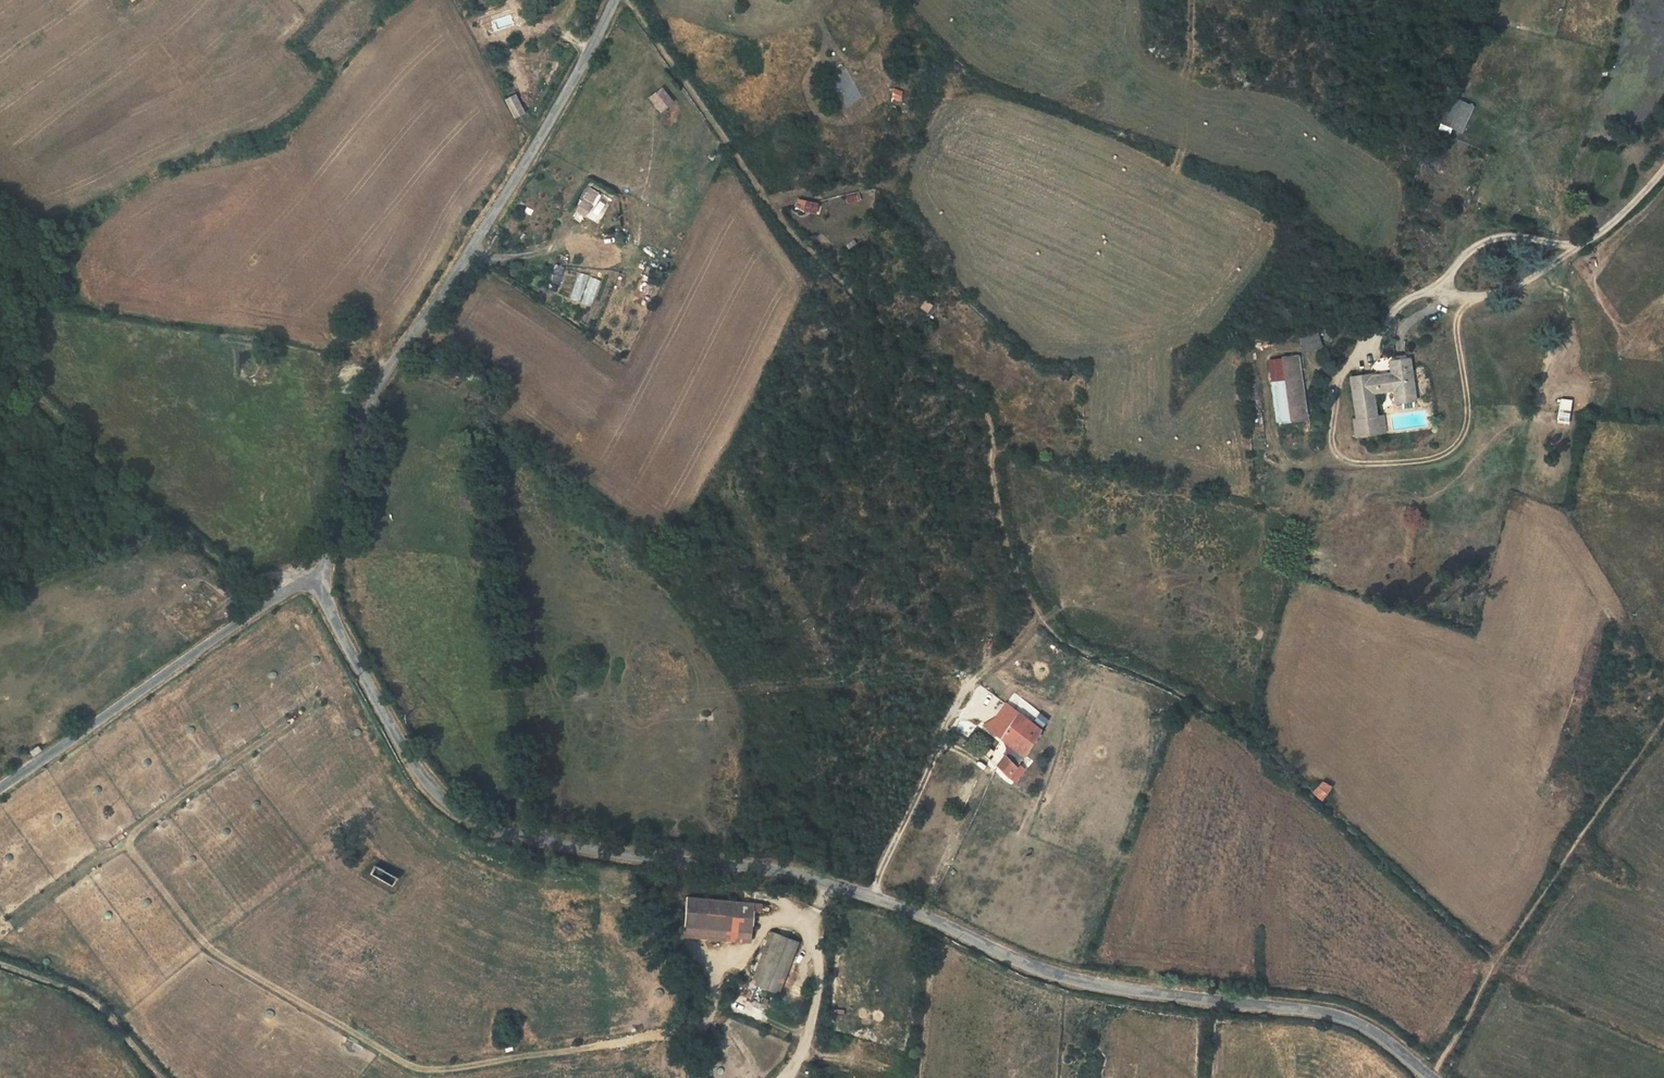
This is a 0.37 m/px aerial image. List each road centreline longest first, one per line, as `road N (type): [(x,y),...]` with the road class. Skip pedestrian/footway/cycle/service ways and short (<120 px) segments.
road 1 (unclassified): [(1429,1077),(1376,1031),(1324,1010),(1080,981),(826,881),(533,842),(468,815),(397,736),(315,582)]
road 2 (track): [(1663,167),(1623,215),(1523,285),(1467,297),(1453,315),(1467,428),(1456,451),(1439,463),(1362,467),(1342,460),(1334,447),(1342,372),(1393,311),(1422,292),(1444,296)]
road 3 (unclassified): [(315,582),(335,471),(382,374),(514,189),(614,0)]
road 4 (unclassified): [(315,582),(238,623),(0,788)]
road 5 (track): [(1496,961),(1663,723)]
road 6 (track): [(1422,292),(1447,278),(1470,249),(1503,236),(1581,243)]
road 7 (track): [(1433,1077),(1496,961)]

